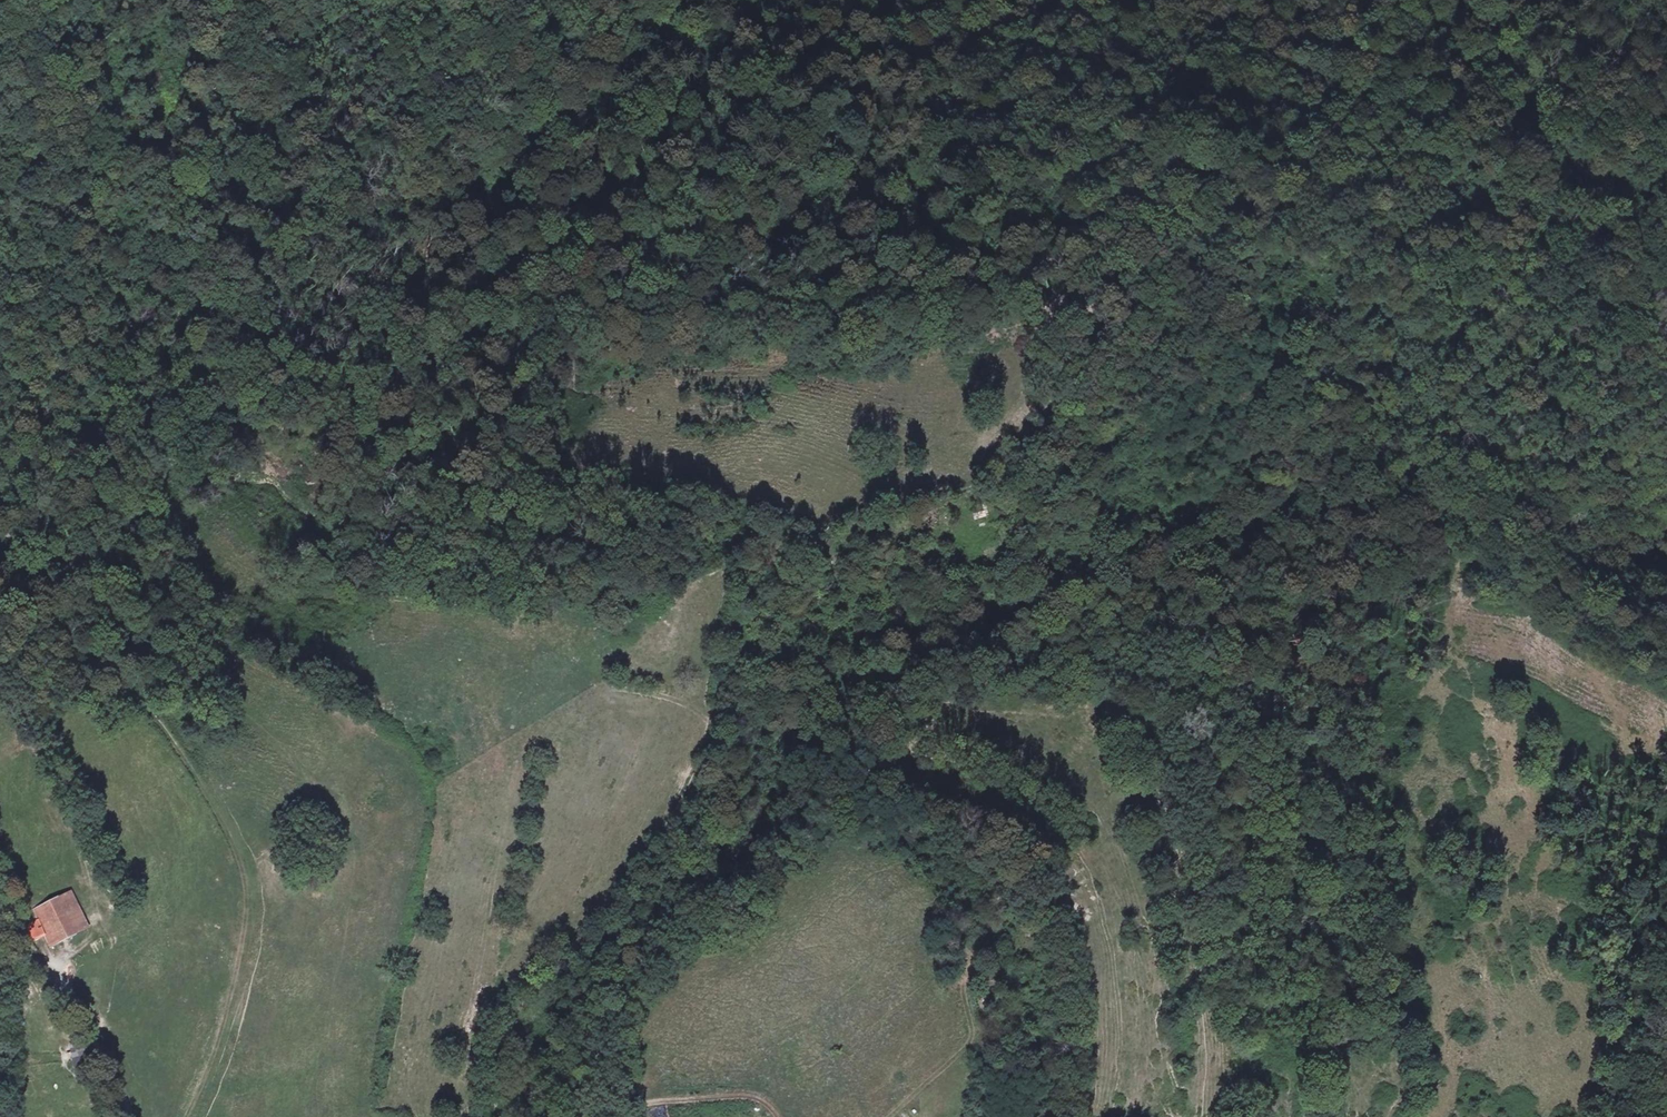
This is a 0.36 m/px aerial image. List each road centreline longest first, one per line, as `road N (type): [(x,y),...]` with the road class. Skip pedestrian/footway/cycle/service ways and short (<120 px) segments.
road 1 (track): [(621,1116),(633,1033),(649,989),(675,954),(749,901)]
road 2 (track): [(126,1116),(94,1043),(0,895)]
road 3 (track): [(749,901),(806,855),(886,741)]

